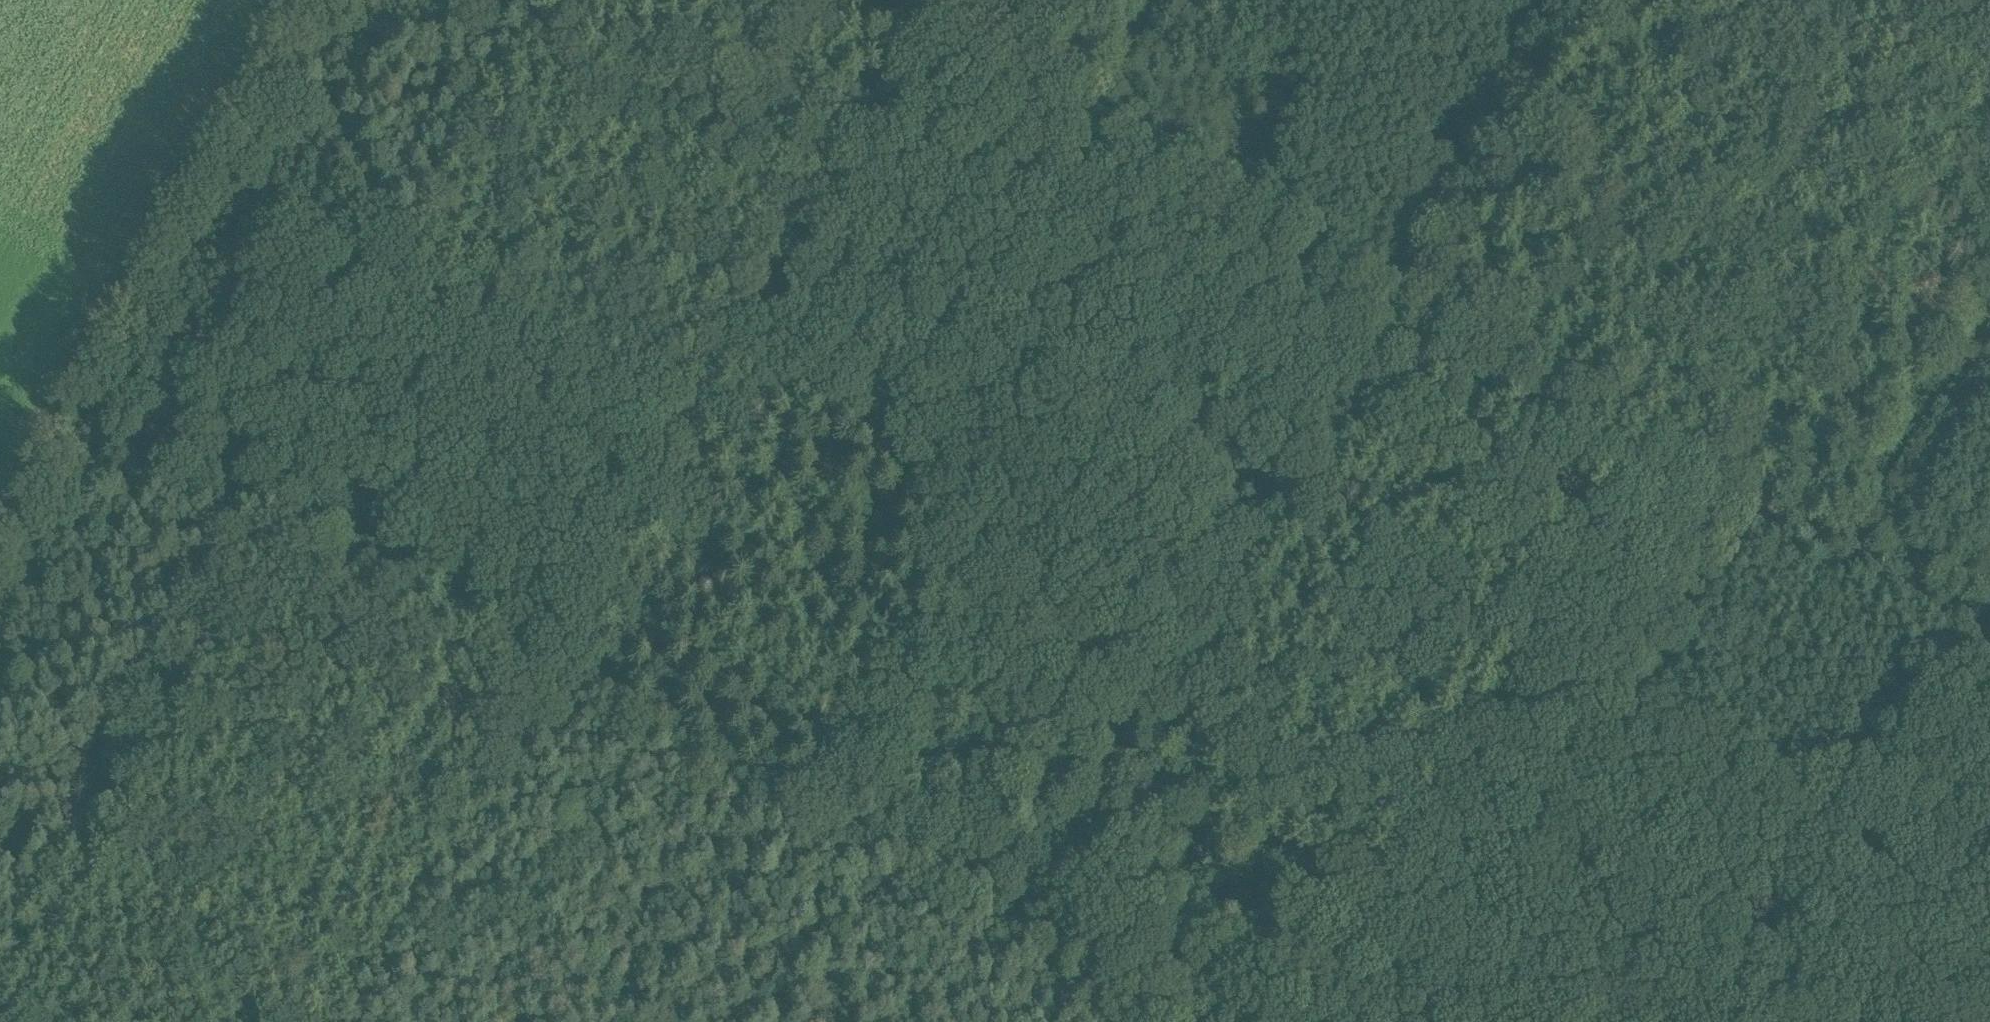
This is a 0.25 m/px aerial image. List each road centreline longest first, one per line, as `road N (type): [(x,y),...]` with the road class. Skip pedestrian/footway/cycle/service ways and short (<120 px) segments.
road 1 (track): [(1847,548),(1395,297),(893,0)]
road 2 (track): [(0,508),(288,0)]
road 3 (track): [(1847,548),(1565,1021)]
road 4 (track): [(1989,309),(1847,548)]
road 5 (track): [(1989,635),(1847,548)]

